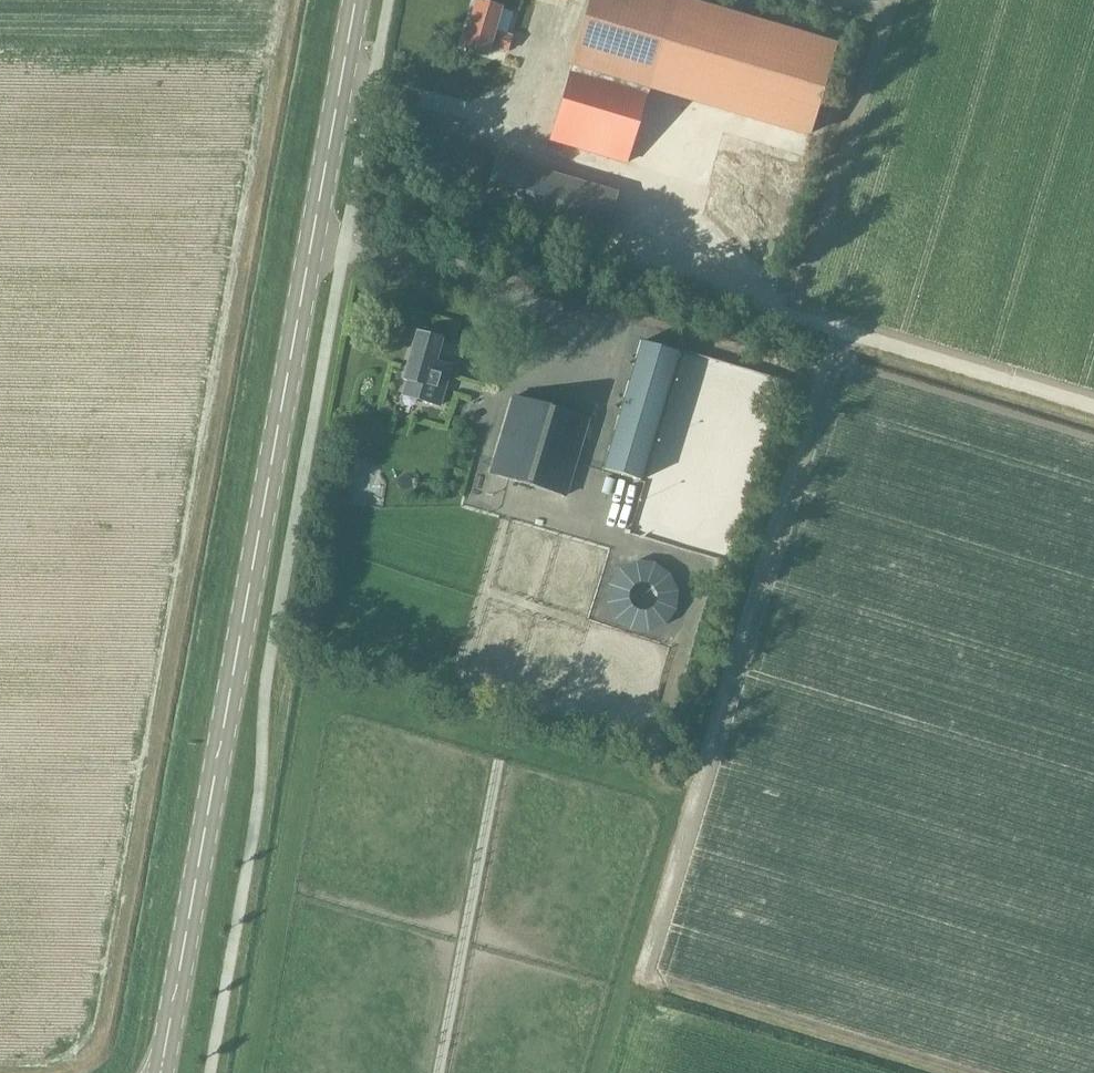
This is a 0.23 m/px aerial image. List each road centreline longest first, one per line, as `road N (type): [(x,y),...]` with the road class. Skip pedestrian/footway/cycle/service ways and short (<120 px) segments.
road 1 (secondary): [(161,1072),(356,0)]

